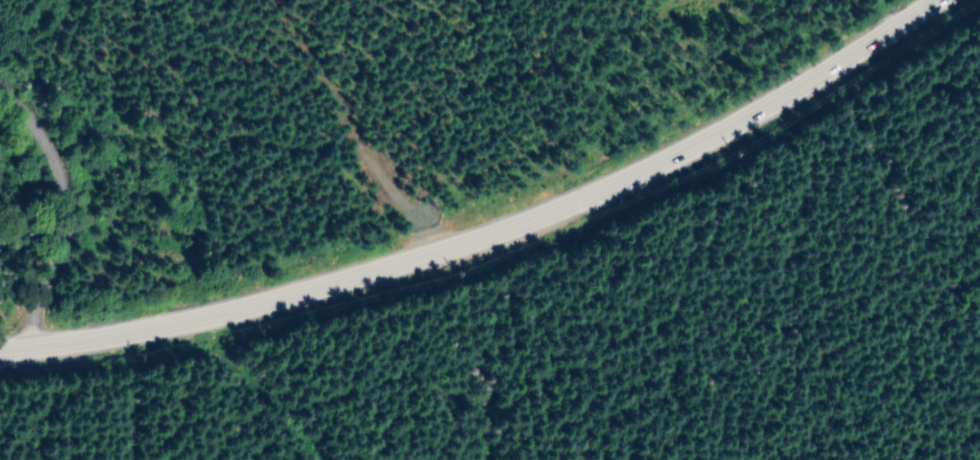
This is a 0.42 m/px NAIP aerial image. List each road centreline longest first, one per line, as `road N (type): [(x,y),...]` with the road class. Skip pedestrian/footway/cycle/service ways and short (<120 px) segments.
road 1 (secondary): [(0,354),(245,309),(531,220),(742,120),(933,0)]
road 2 (residential): [(22,350),(64,209),(49,154),(0,84)]
road 3 (track): [(191,322),(312,459)]

